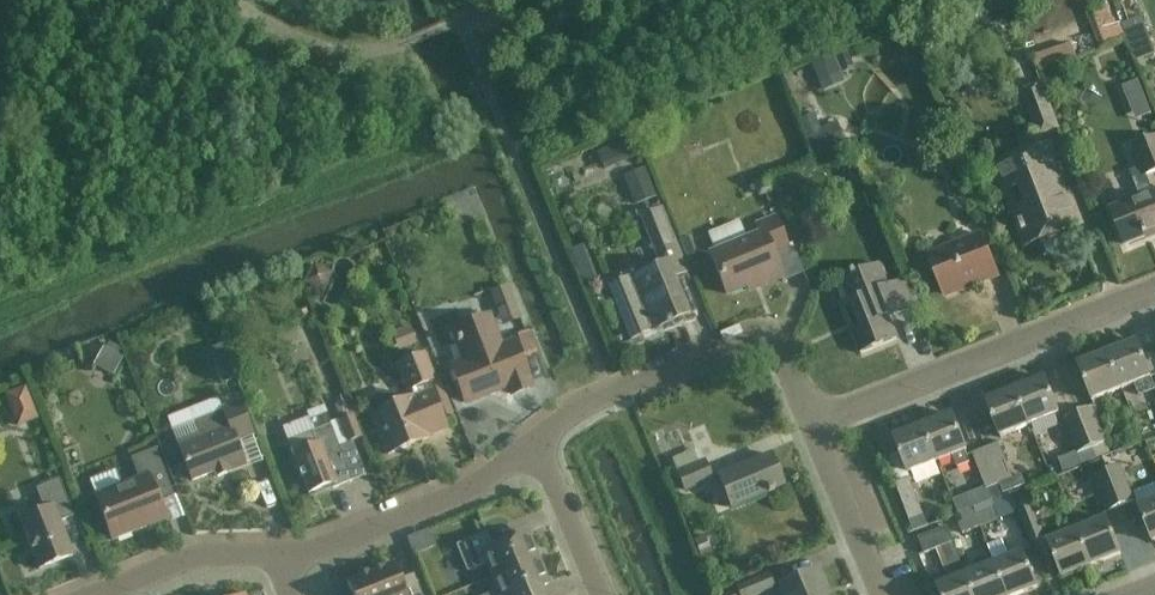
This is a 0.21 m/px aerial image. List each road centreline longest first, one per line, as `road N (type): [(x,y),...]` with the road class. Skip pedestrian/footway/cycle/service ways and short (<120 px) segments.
road 1 (residential): [(538,455),(566,416),(609,392),(760,337),(777,347),(820,423)]
road 2 (residential): [(820,423),(1154,287)]
road 3 (residential): [(282,559),(538,455)]
road 4 (residential): [(89,594),(237,552),(282,559)]
road 5 (residential): [(883,594),(820,442),(820,423)]
road 6 (residential): [(597,594),(538,455)]

